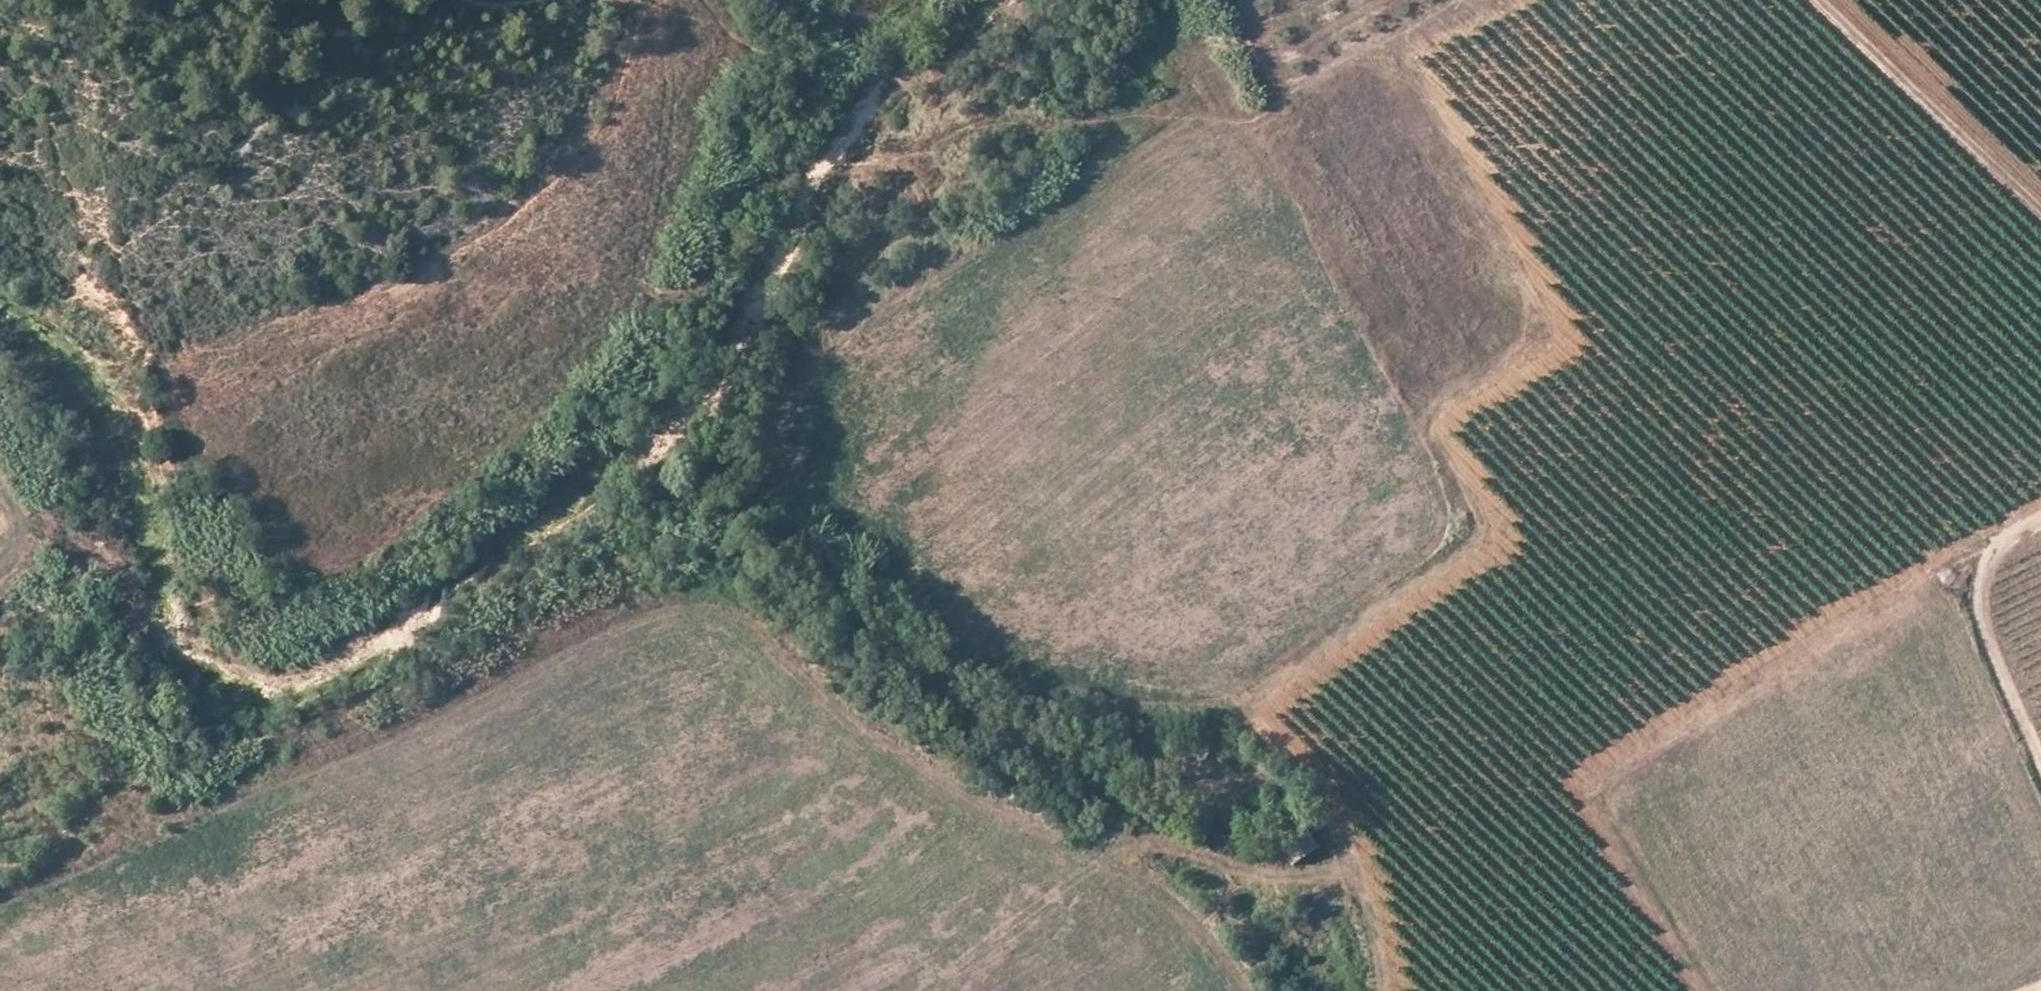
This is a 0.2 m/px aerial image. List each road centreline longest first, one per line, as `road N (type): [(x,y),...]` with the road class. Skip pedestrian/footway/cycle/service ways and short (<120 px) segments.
road 1 (track): [(2040,203),(1826,0)]
road 2 (track): [(2040,536),(1983,574),(1982,628),(2040,767)]

